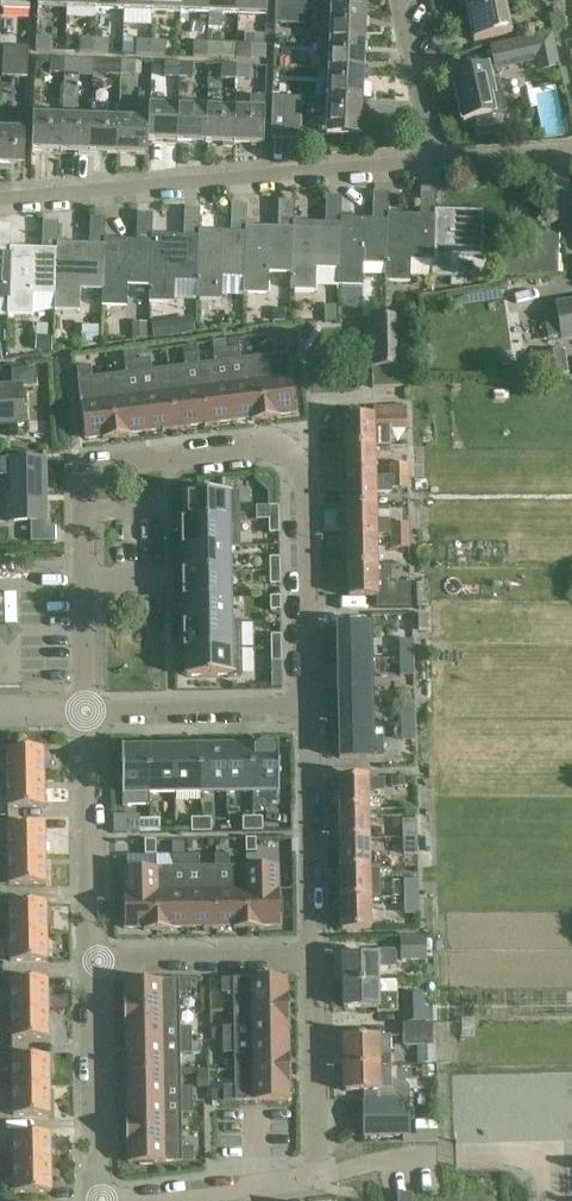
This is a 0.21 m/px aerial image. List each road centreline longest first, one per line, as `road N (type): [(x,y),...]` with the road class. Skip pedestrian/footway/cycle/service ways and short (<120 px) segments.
road 1 (residential): [(309,706),(305,466),(293,450),(265,443),(82,468),(85,710)]
road 2 (residential): [(0,200),(433,160)]
road 3 (residential): [(313,956),(309,706)]
road 4 (unclassified): [(89,959),(85,710)]
road 5 (unclassified): [(92,1200),(89,959)]
road 6 (residential): [(92,1200),(316,1178)]
road 7 (residential): [(85,710),(309,706)]
road 8 (residential): [(89,959),(313,956)]
road 9 (residential): [(316,1178),(313,956)]
road 10 (residential): [(433,160),(399,0)]
road 11 (residential): [(316,1178),(403,1154),(455,1153)]
road 12 (residential): [(433,160),(571,147)]

